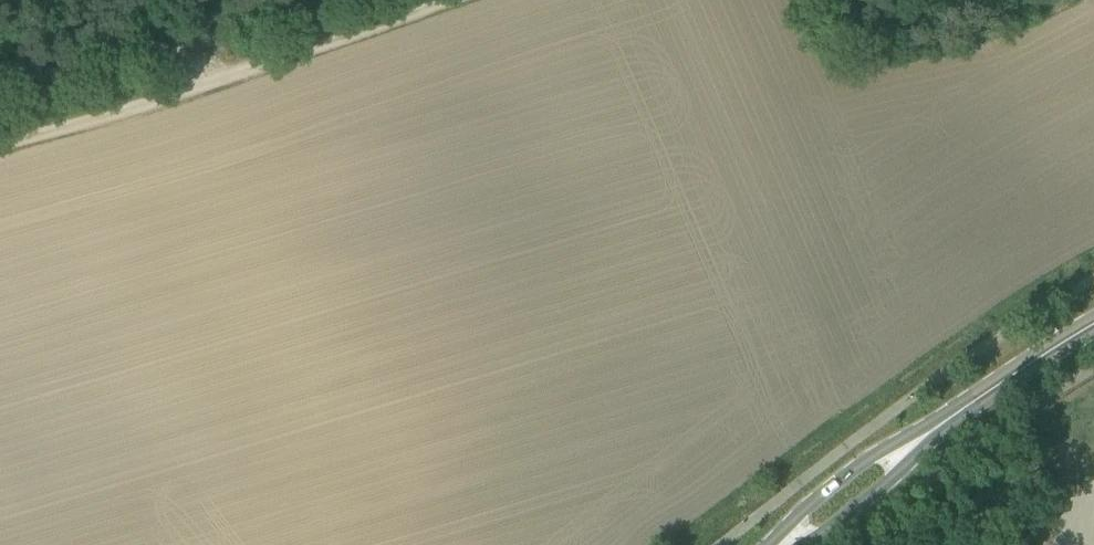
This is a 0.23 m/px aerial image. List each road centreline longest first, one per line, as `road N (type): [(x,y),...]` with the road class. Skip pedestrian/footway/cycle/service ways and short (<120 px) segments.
road 1 (track): [(191,83),(433,0)]
road 2 (tertiary): [(926,436),(1093,322)]
road 3 (track): [(0,136),(191,83)]
road 4 (tertiary): [(926,436),(871,458),(806,507),(779,544)]
road 5 (tertiary): [(795,544),(887,481),(926,436)]

